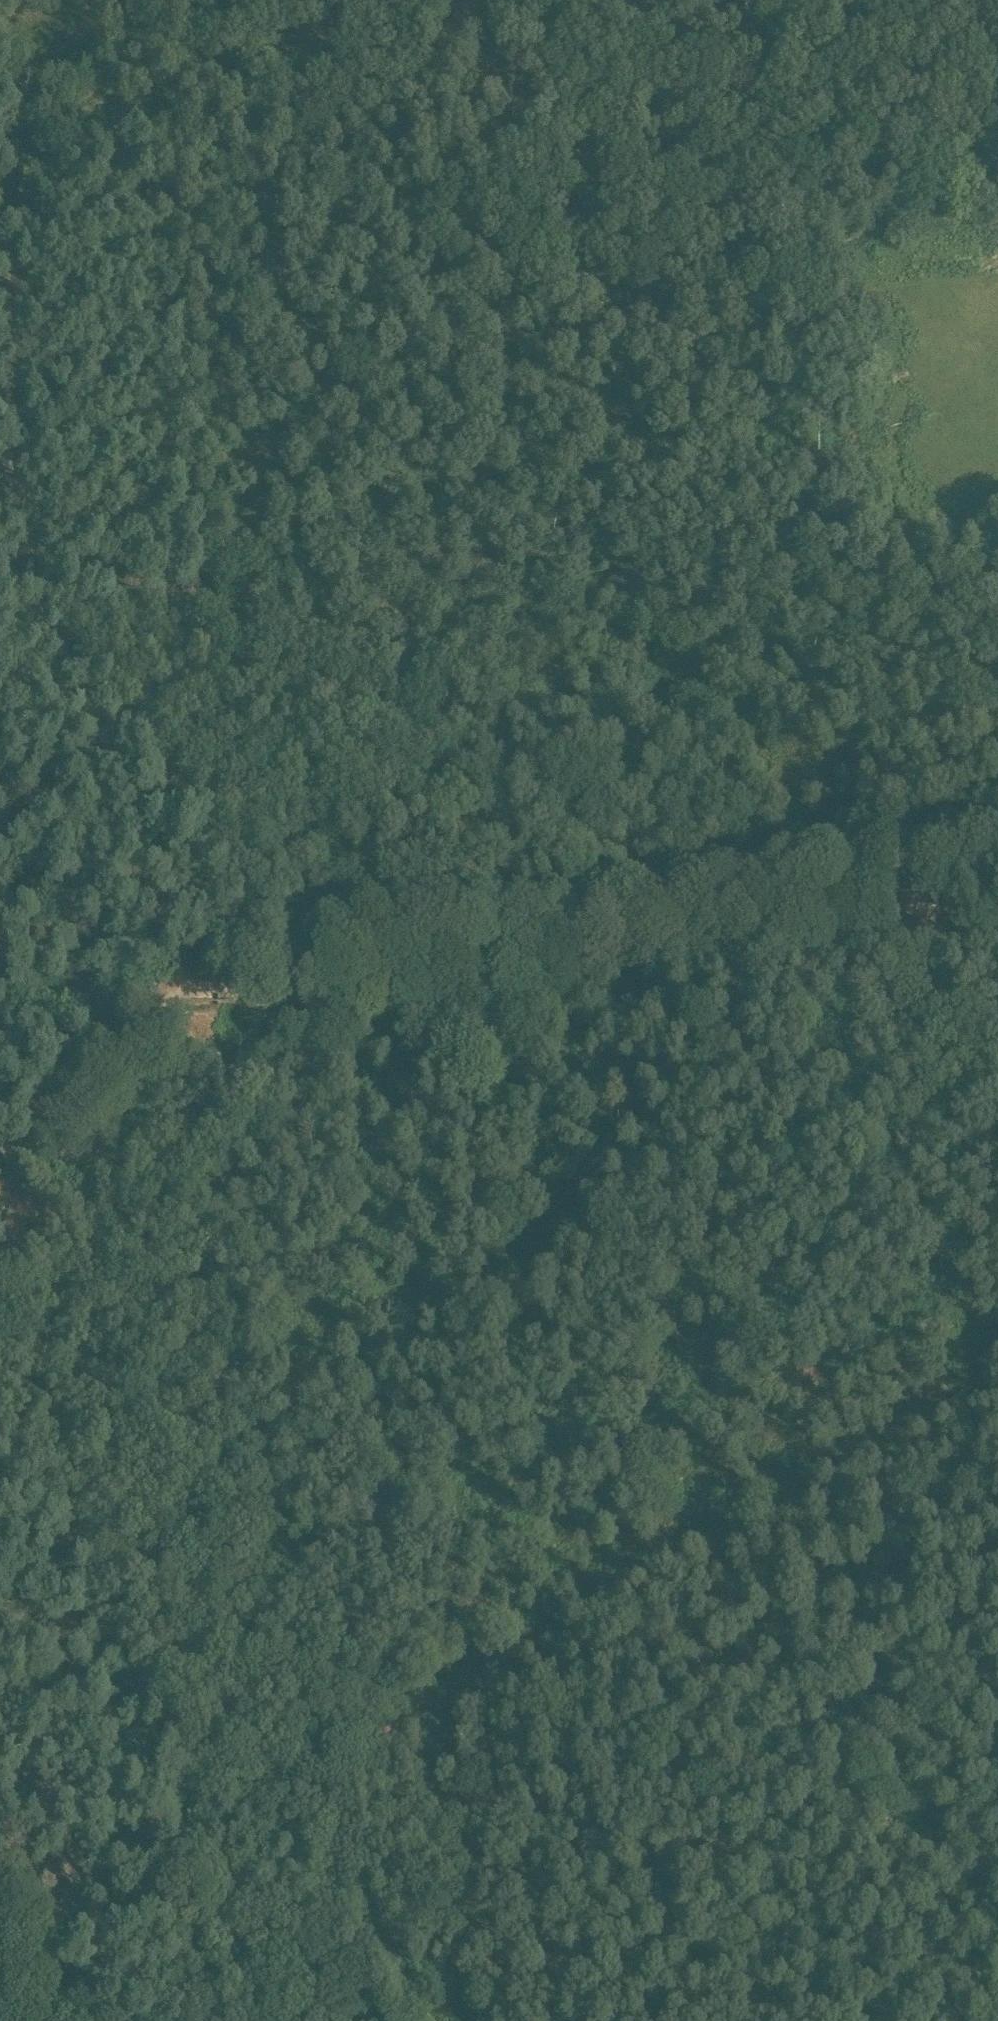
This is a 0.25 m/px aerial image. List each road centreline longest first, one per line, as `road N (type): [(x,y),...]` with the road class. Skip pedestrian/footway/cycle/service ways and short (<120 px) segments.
road 1 (track): [(433,2020),(374,1947),(343,1873),(266,1531),(235,1348),(224,982)]
road 2 (track): [(5,225),(62,191),(182,64),(277,39),(400,211),(452,259),(531,291),(837,306)]
road 3 (track): [(224,982),(224,904),(212,836),(166,765),(30,605),(12,472),(0,132)]

